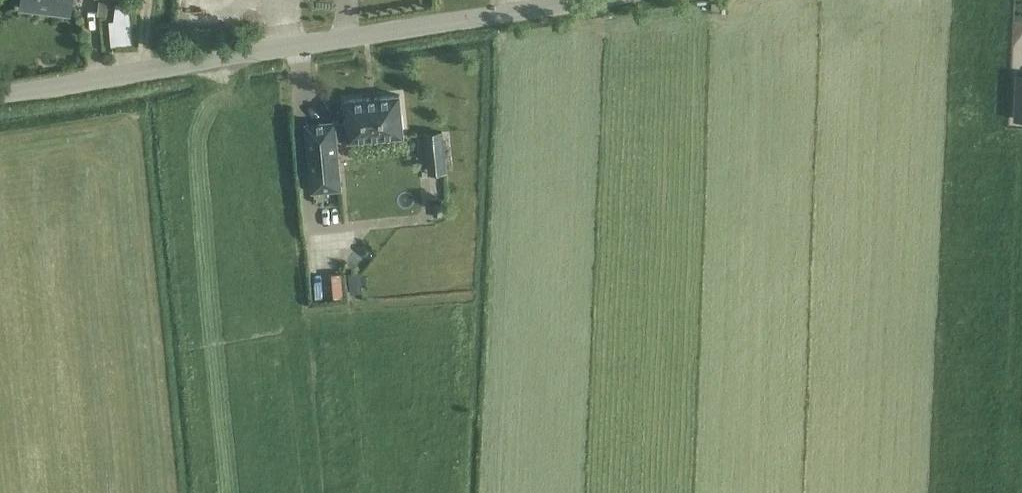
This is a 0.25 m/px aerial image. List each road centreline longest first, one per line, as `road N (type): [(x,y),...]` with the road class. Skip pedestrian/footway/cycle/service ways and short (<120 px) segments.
road 1 (unclassified): [(0,90),(587,0)]

